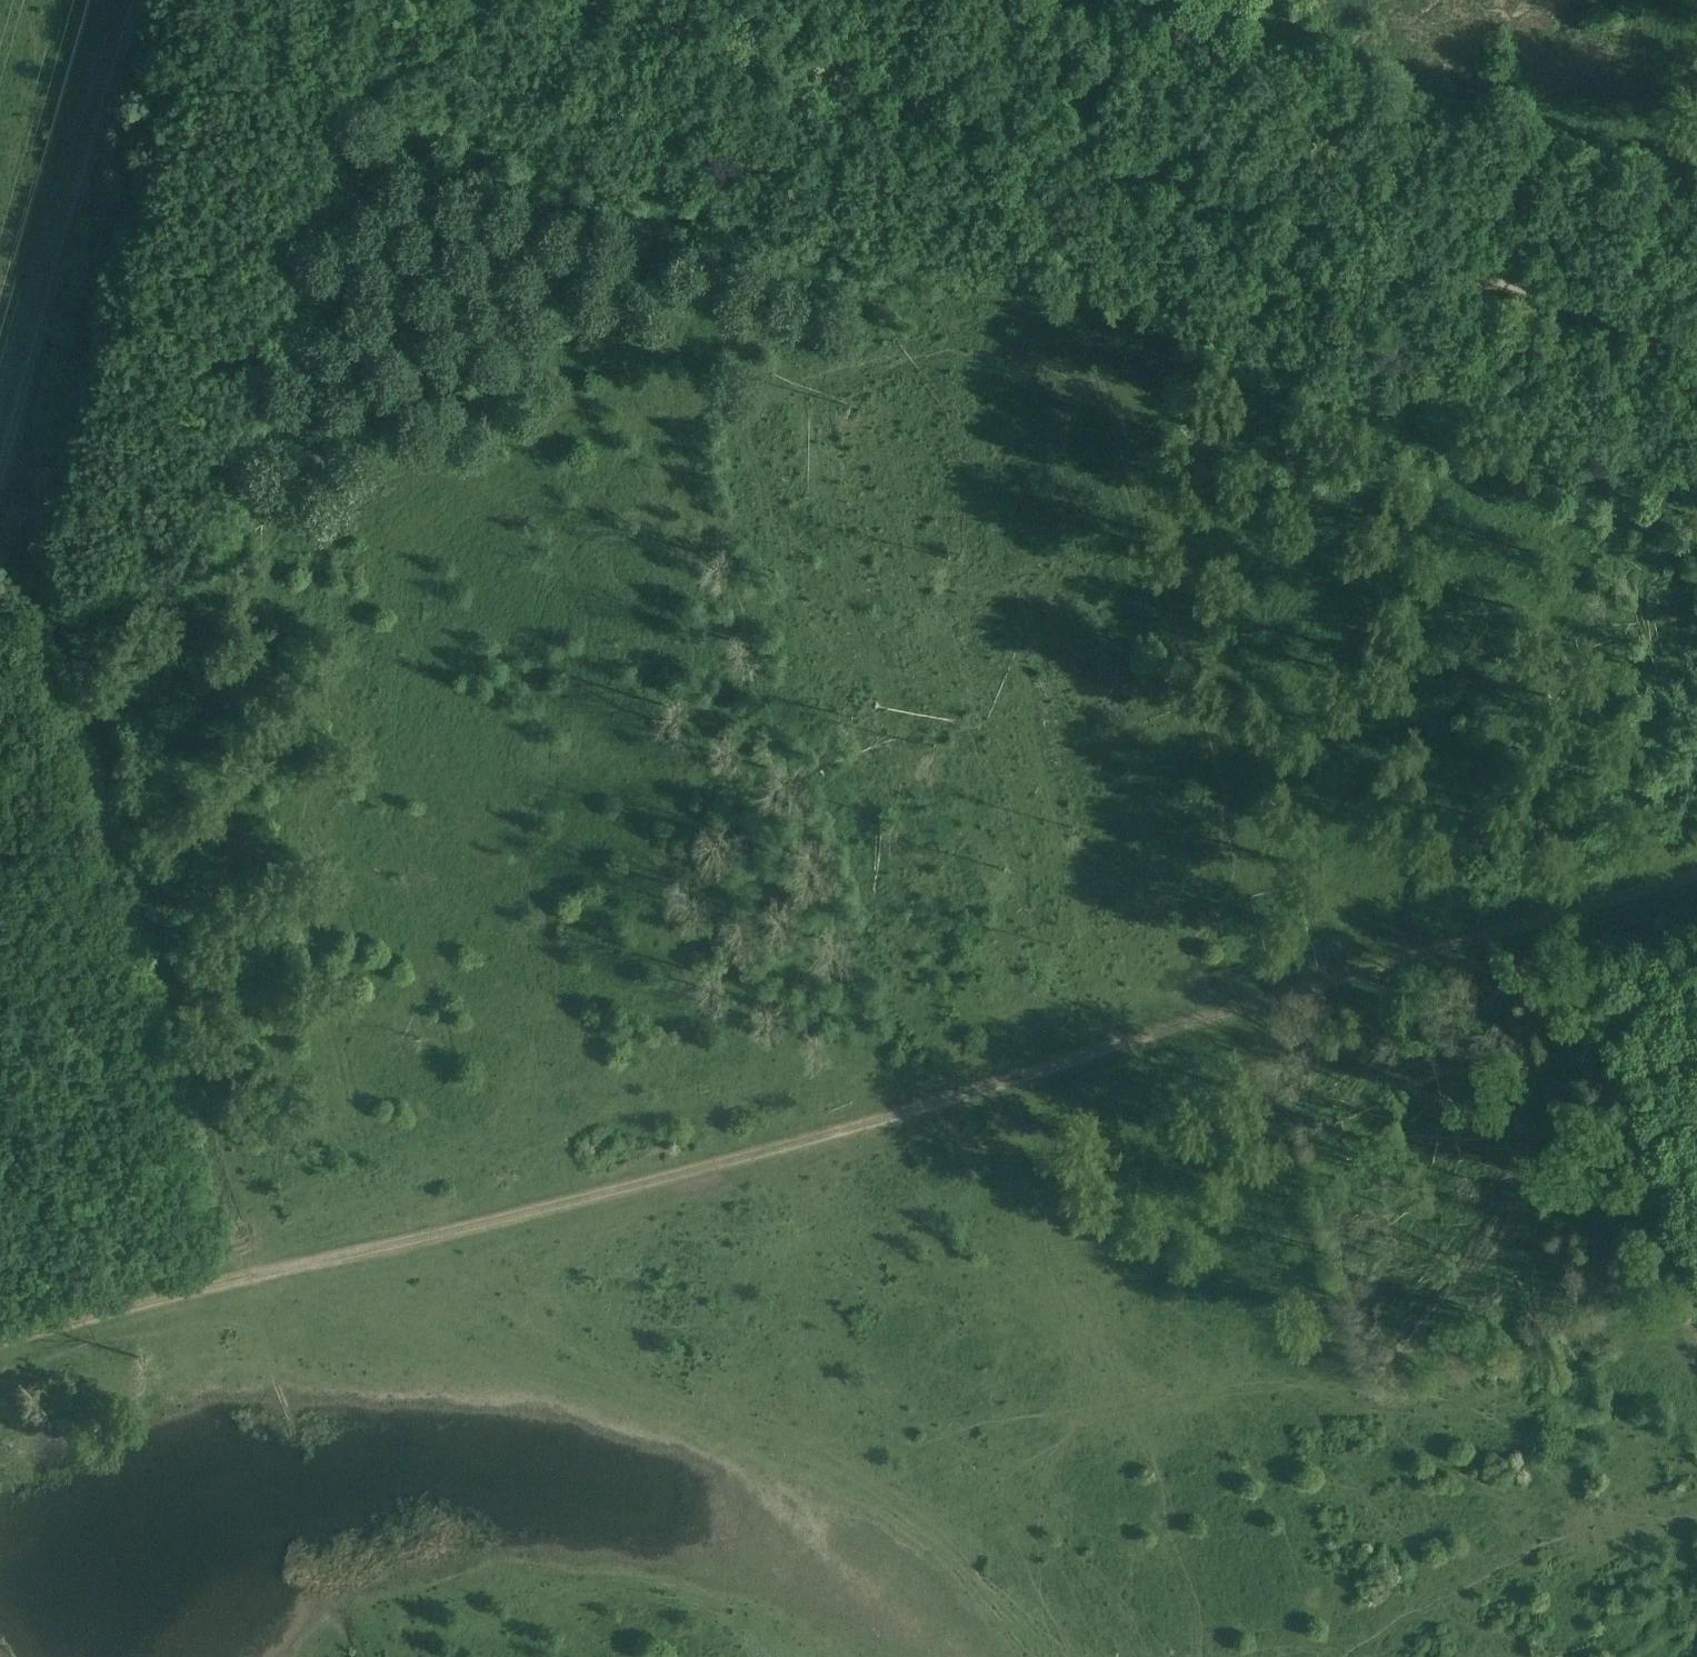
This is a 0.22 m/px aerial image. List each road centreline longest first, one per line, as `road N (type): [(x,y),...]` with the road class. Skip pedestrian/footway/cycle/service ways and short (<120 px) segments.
road 1 (track): [(1696,872),(770,1151),(0,1340)]
road 2 (track): [(150,0),(0,527)]

